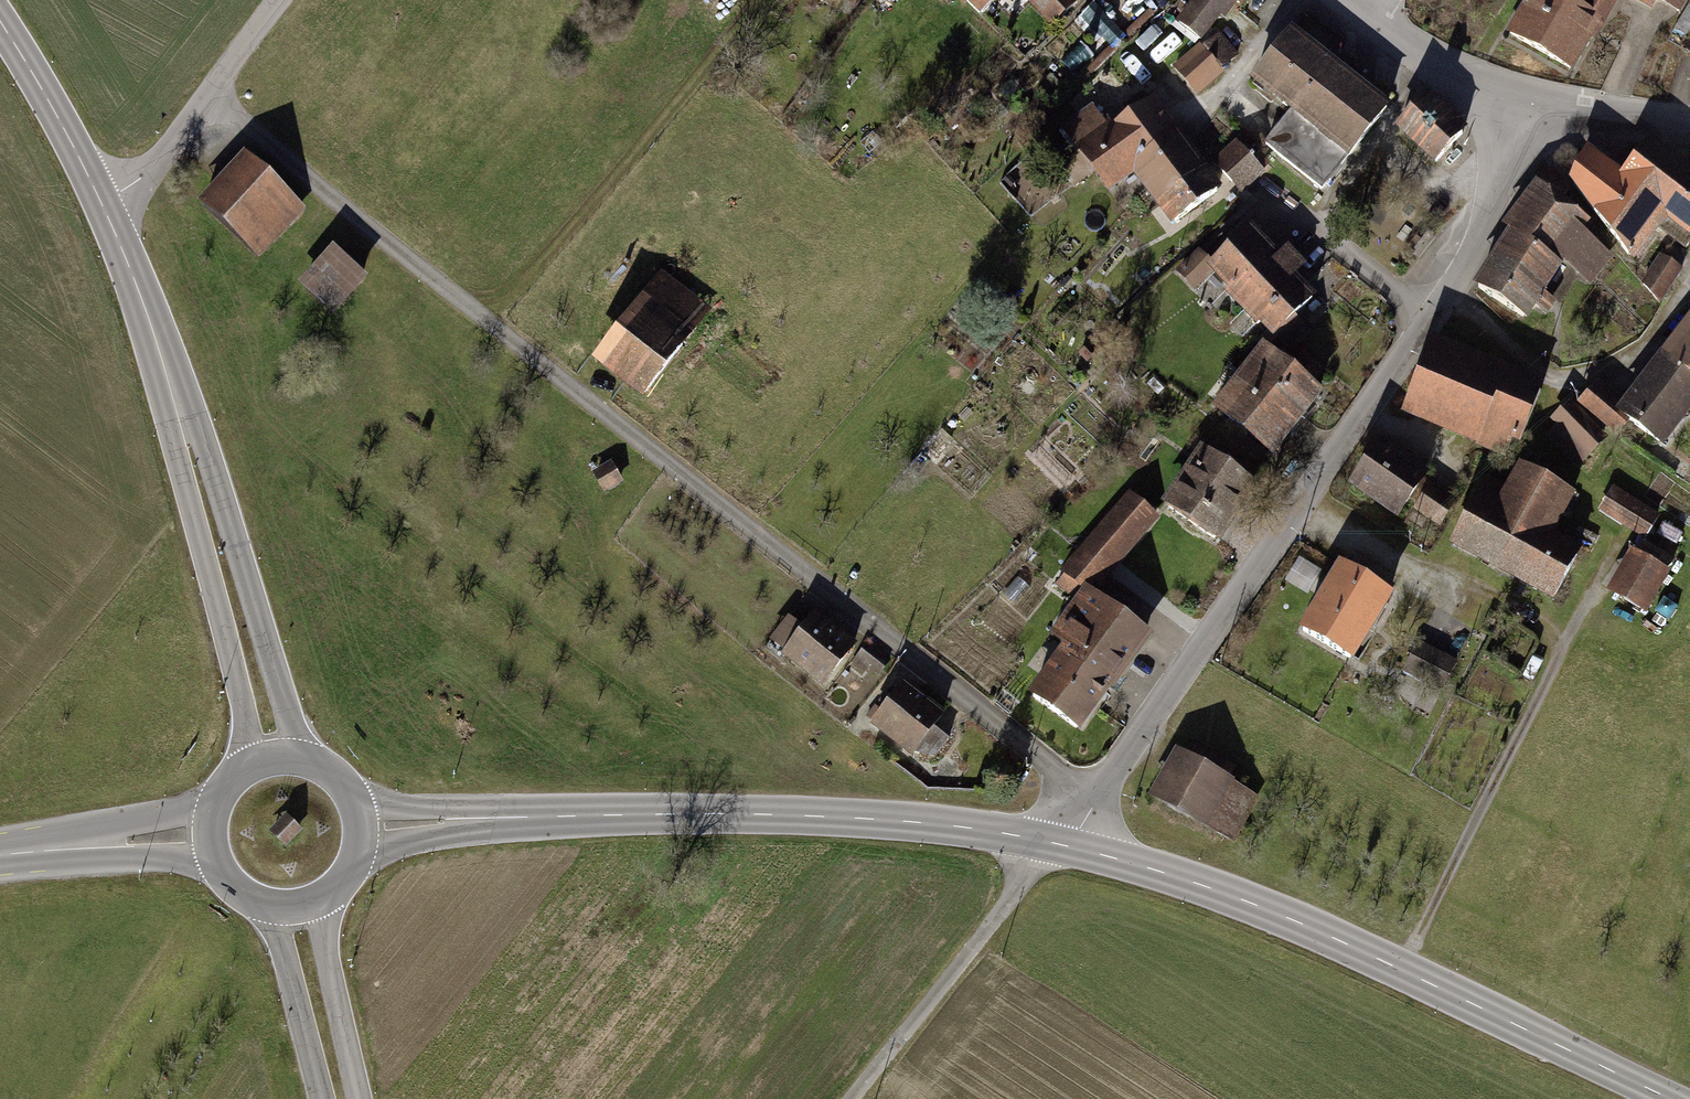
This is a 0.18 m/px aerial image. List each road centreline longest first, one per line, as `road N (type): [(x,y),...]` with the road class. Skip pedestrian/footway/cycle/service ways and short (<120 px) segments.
road 1 (residential): [(206,100),(799,570),(1102,793)]
road 2 (residential): [(1102,793),(1448,293),(1497,200),(1521,108)]
road 3 (tertiary): [(361,828),(753,815),(920,821),(1058,843)]
road 4 (tertiary): [(1058,843),(1246,900),(1674,1098)]
road 5 (track): [(1402,970),(1581,614)]
road 6 (primary): [(307,760),(211,463),(178,411)]
road 7 (primary): [(178,411),(182,475),(245,707),(251,765)]
road 8 (primary): [(104,207),(178,411)]
road 9 (tertiary): [(210,831),(0,858)]
road 10 (primary): [(0,26),(104,207)]
road 11 (primary): [(357,1098),(321,932),(322,898)]
road 12 (primary): [(263,904),(322,1098)]
road 13 (residential): [(1689,134),(1656,118),(1521,108)]
road 14 (track): [(1559,657),(1537,619),(1456,579),(1419,575)]
road 15 (residential): [(1521,108),(1376,24)]
road 16 (unclassified): [(104,207),(145,176),(206,100)]
road 17 (unclassified): [(206,100),(285,0)]

